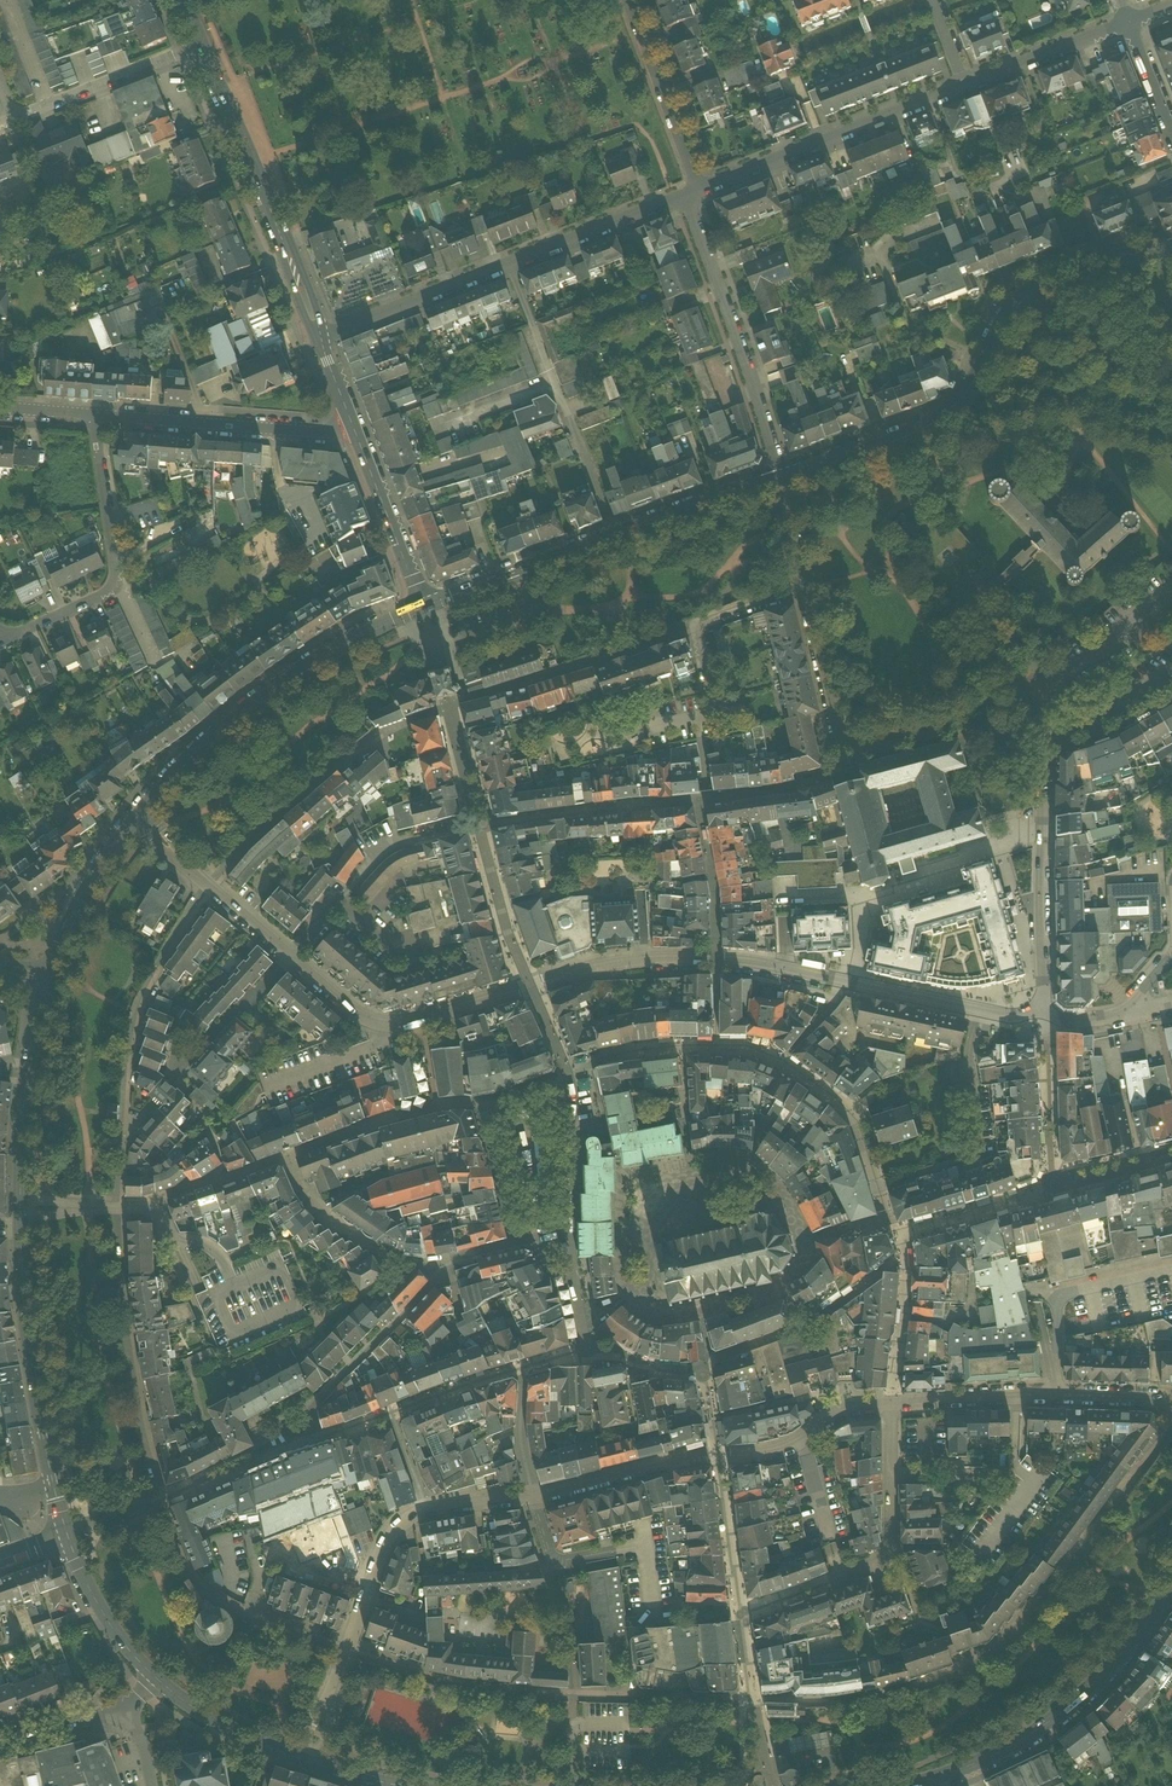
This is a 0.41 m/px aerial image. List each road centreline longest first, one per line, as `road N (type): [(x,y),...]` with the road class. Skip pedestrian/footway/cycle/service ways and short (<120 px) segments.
road 1 (residential): [(979,1010),(756,963),(669,959),(587,970),(424,1020),(383,1025),(350,1008),(202,877)]
road 2 (residential): [(434,1509),(539,1496),(676,1461),(777,1452),(837,1411),(896,1402)]
road 3 (secondary): [(1171,266),(1115,254),(1057,271),(1026,295),(969,387),(935,422),(781,478)]
road 4 (residential): [(1171,673),(1059,737),(1045,754),(1043,1007)]
road 5 (residential): [(691,194),(320,338)]
road 6 (secondary): [(781,478),(422,607)]
road 7 (secondary): [(422,607),(258,702),(136,818)]
road 8 (secondary): [(906,1785),(968,1767),(1041,1727),(1099,1677),(1171,1590)]
road 9 (secondary): [(203,49),(320,338)]
road 10 (residential): [(94,415),(115,588),(0,637)]
road 11 (residential): [(691,194),(781,478)]
road 12 (residential): [(965,87),(691,194)]
road 13 (residential): [(434,1509),(397,1530),(387,1548),(304,1760)]
road 14 (secondary): [(20,1208),(28,1338),(53,1483)]
road 15 (residential): [(896,1402),(1057,1394),(1171,1404)]
road 16 (residential): [(352,425),(317,433),(94,415)]
road 17 (secondary): [(47,978),(27,1065),(20,1208)]
road 18 (residential): [(829,1582),(890,1554),(896,1402)]
road 19 (residential): [(629,0),(693,173),(691,194)]
road 20 (unclassified): [(203,49),(18,119)]
road 21 (secondary): [(352,425),(422,607)]
road 22 (secondary): [(136,818),(81,900),(47,978)]
road 23 (residential): [(1128,23),(965,87)]
road 24 (residential): [(804,588),(845,758)]
road 25 (secondary): [(66,1532),(113,1629),(157,1678)]
road 26 (secondary): [(157,1678),(232,1730),(304,1760)]
road 27 (unclassified): [(978,1151),(969,1059),(979,1010)]
road 28 (residential): [(126,1709),(0,1741)]
road 29 (residential): [(804,588),(689,628)]

